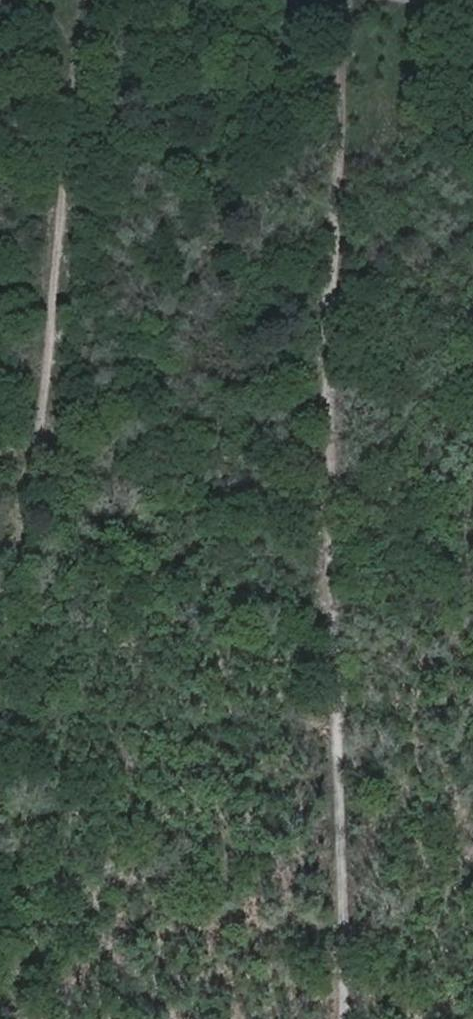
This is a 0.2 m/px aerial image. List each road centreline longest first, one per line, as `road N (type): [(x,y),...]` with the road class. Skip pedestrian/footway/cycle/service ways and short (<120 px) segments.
road 1 (track): [(336,1018),(325,437),(349,0)]
road 2 (track): [(95,0),(0,744)]

